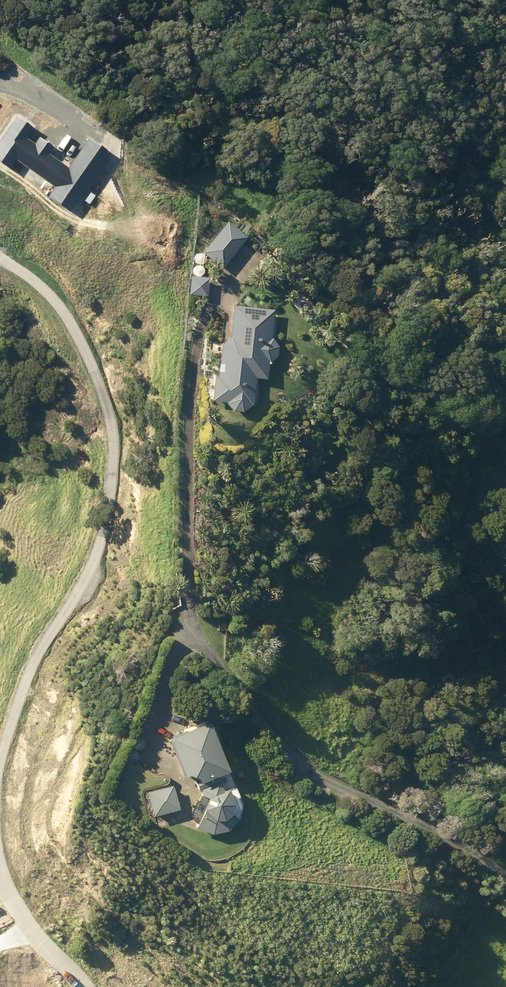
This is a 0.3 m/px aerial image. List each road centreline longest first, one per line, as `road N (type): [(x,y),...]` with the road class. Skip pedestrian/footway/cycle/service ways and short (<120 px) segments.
road 1 (track): [(505,887),(472,854),(306,769),(261,725),(215,658),(175,572),(195,329),(245,259)]
road 2 (track): [(0,767),(23,696),(96,544),(106,445),(94,379),(55,311),(0,254)]
road 3 (track): [(0,85),(55,106),(105,148),(112,168)]
road 4 (track): [(78,986),(0,879)]
road 5 (track): [(198,622),(146,730)]

